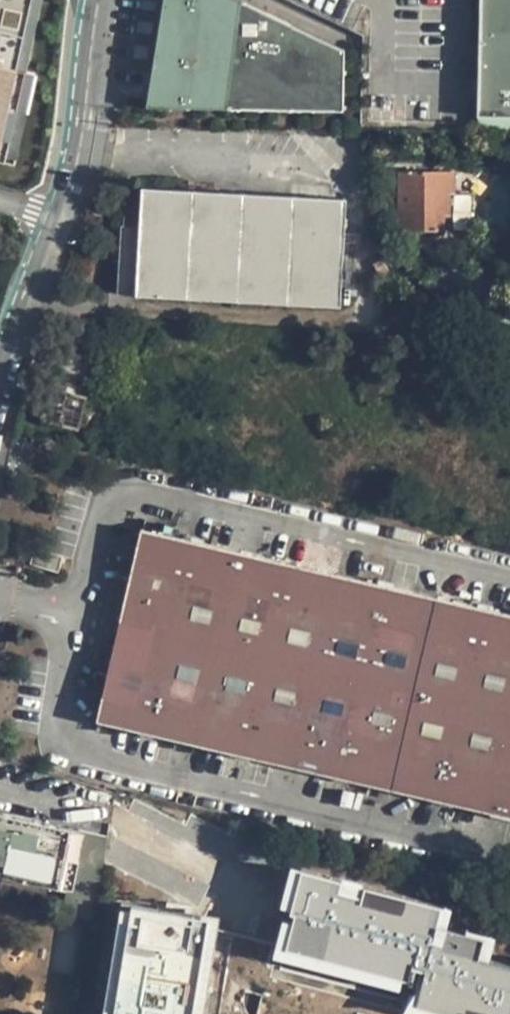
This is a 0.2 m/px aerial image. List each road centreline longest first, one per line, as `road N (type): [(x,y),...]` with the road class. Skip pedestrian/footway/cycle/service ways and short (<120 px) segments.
road 1 (residential): [(101,0),(82,149),(61,219)]
road 2 (residential): [(61,219),(0,373)]

